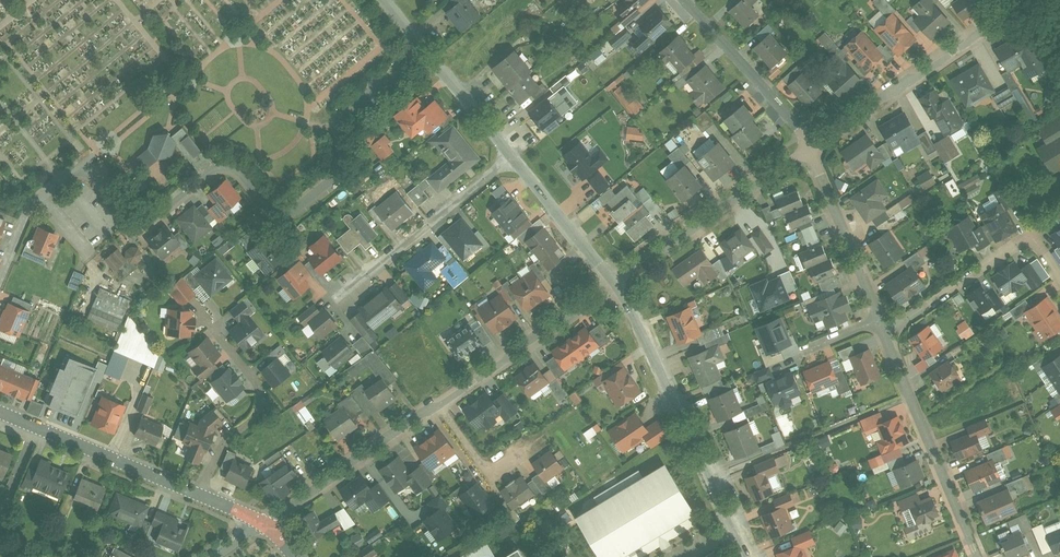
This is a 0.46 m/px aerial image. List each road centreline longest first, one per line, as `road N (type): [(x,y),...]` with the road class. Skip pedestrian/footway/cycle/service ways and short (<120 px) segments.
road 1 (residential): [(0,281),(31,207),(80,171),(140,224),(227,168),(268,207),(293,212),(341,170),(341,117),(424,46)]
road 2 (residential): [(615,280),(263,521)]
road 3 (residential): [(615,280),(746,556)]
road 4 (residential): [(1011,10),(810,147)]
road 5 (residential): [(884,334),(979,556)]
road 6 (residential): [(810,147),(615,280)]
road 7 (residential): [(509,153),(336,292)]
road 8 (residential): [(0,412),(202,496)]
road 9 (track): [(711,480),(909,396)]
road 10 (residential): [(202,496),(226,440),(265,405),(220,335)]
road 11 (residential): [(685,0),(810,147)]
road 12 (residential): [(810,147),(879,320)]
road 13 (residential): [(884,334),(1031,235)]
road 14 (residential): [(509,153),(615,280)]
road 15 (residential): [(424,46),(509,153)]

